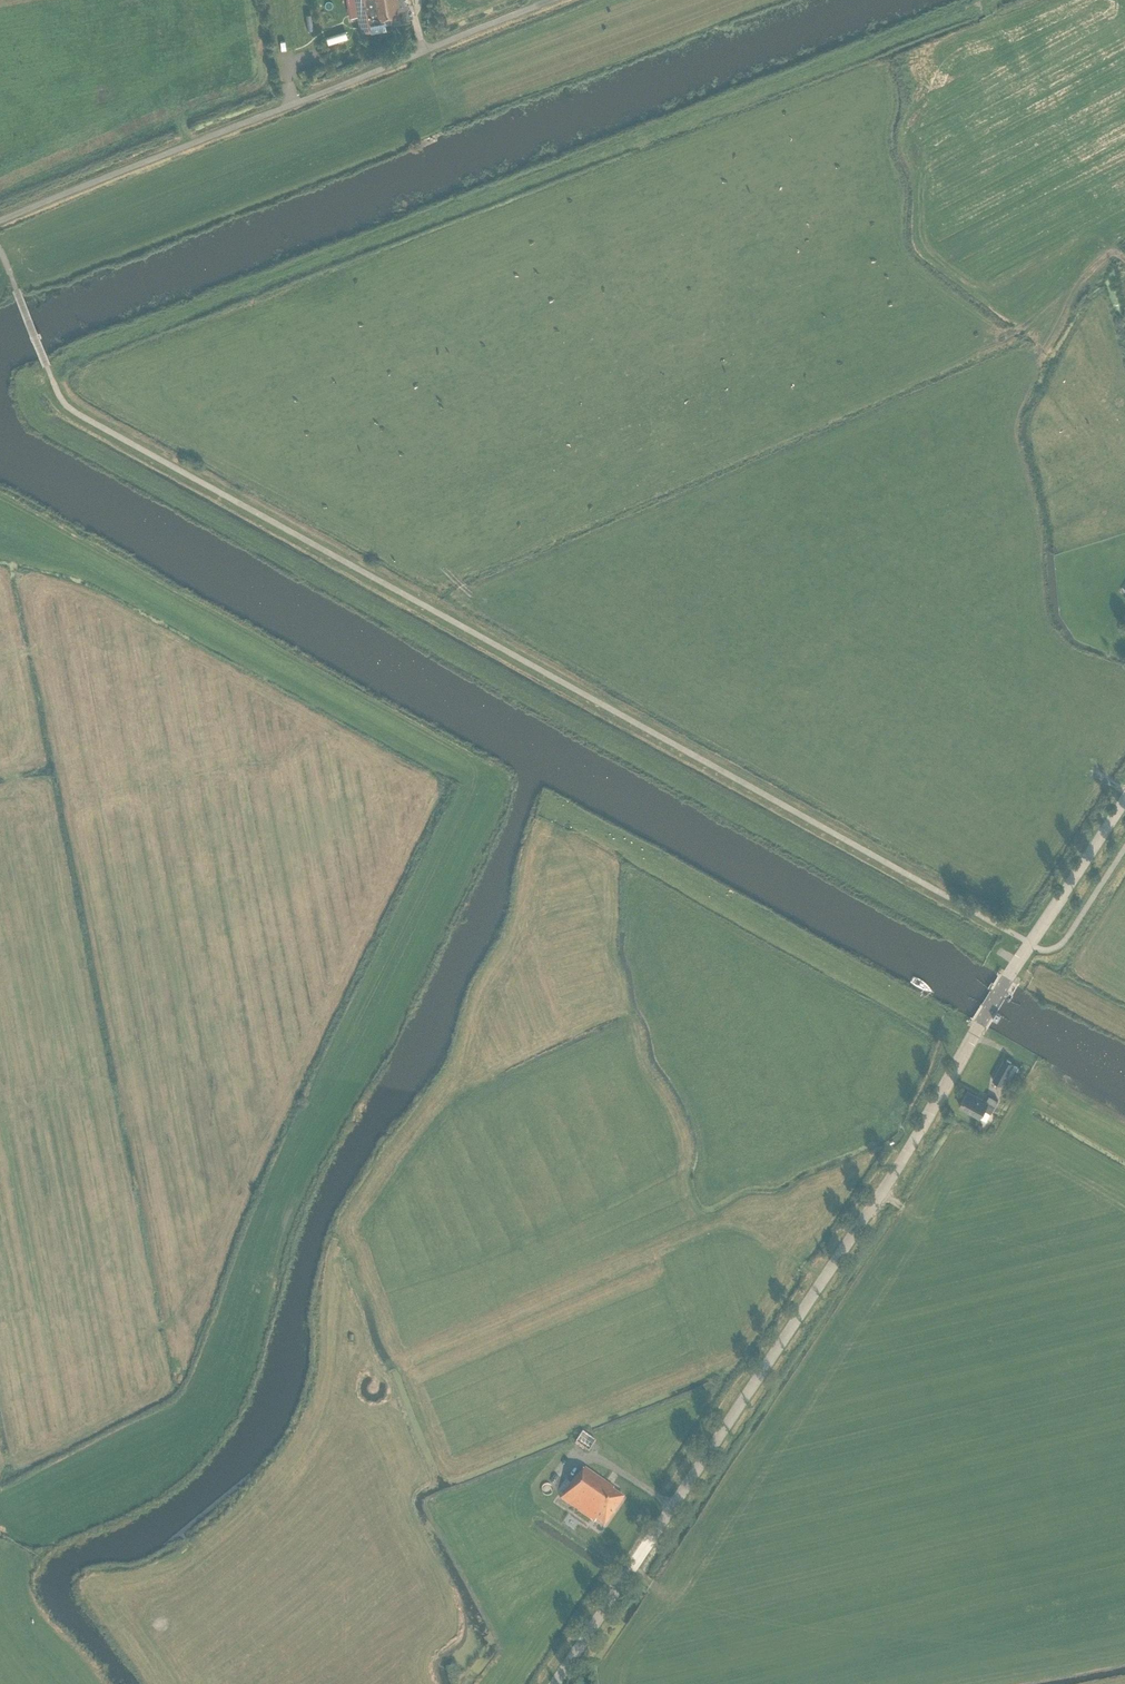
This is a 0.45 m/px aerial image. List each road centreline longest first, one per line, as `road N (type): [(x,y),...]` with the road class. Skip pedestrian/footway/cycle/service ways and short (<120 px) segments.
road 1 (tertiary): [(556,1683),(908,1152),(1029,943)]
road 2 (unclassified): [(425,51),(0,221)]
road 3 (tertiary): [(1124,799),(1029,943)]

